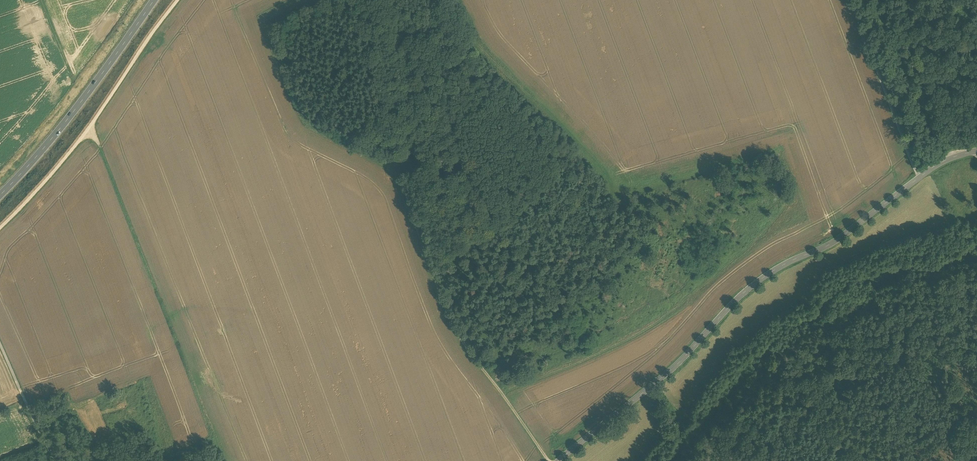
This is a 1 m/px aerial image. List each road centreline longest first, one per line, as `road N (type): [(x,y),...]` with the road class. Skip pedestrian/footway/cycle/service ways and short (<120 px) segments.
road 1 (secondary): [(976,150),(932,167),(745,298),(691,357),(566,460)]
road 2 (track): [(550,460),(464,341),(399,164),(403,143),(472,55)]
road 3 (track): [(228,460),(96,132)]
road 4 (track): [(174,0),(85,126),(0,227)]
road 5 (primary): [(0,196),(154,0)]
road 6 (track): [(851,0),(918,178)]
road 7 (track): [(58,460),(0,339)]
road 8 (track): [(794,384),(889,460)]

